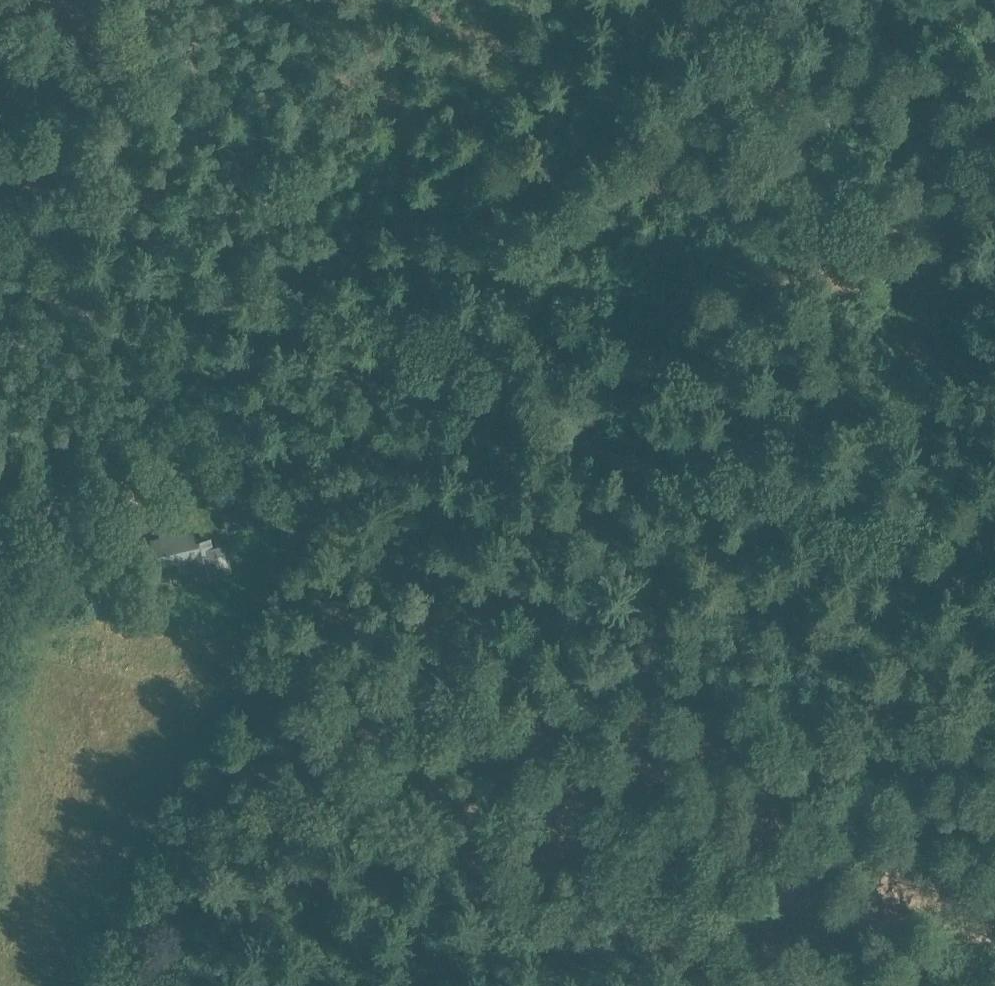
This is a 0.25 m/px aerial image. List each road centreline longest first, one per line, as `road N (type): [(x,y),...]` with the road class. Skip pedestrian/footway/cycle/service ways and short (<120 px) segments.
road 1 (track): [(0,231),(994,603)]

